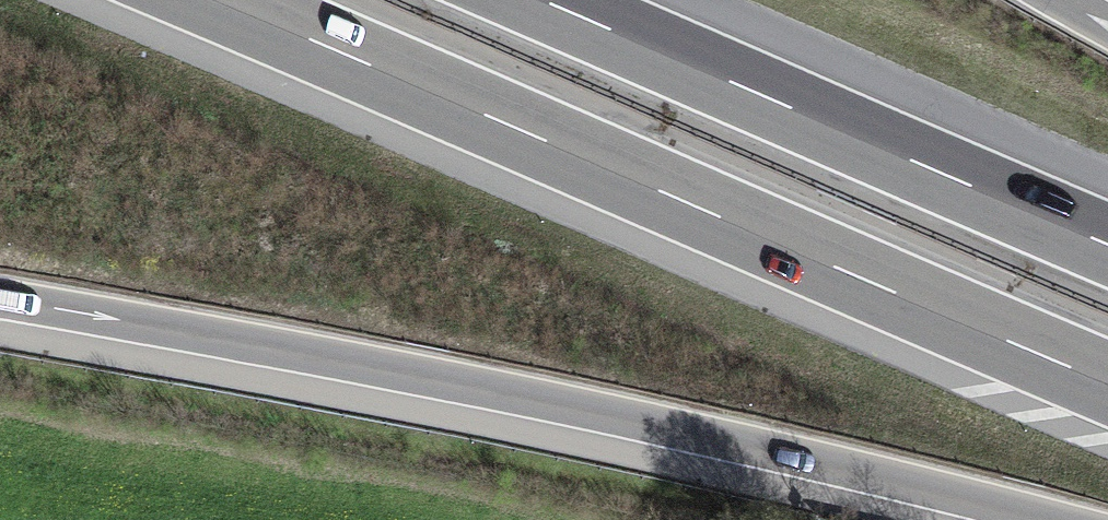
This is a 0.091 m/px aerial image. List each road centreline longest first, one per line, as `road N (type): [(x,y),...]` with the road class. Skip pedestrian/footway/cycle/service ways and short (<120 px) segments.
road 1 (motorway): [(0,303),(453,386),(1038,519)]
road 2 (motorway): [(210,0),(1107,384)]
road 3 (motorway): [(1107,242),(543,0)]

